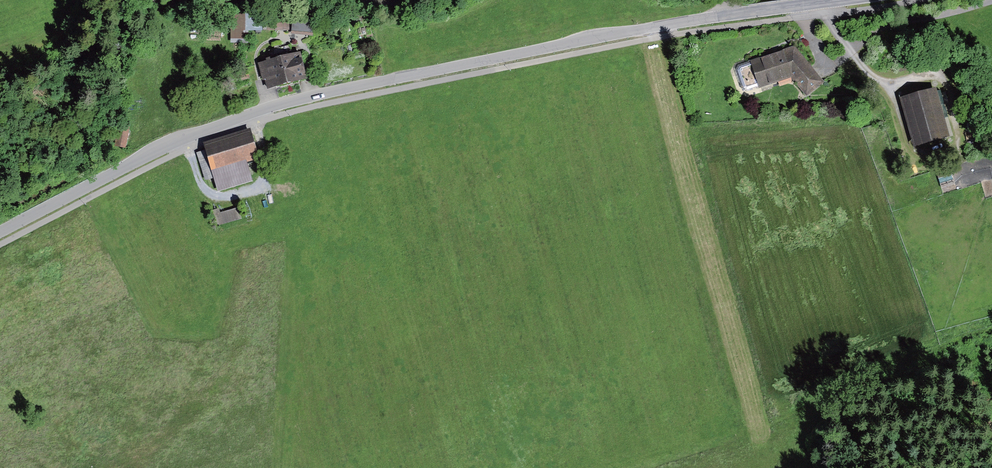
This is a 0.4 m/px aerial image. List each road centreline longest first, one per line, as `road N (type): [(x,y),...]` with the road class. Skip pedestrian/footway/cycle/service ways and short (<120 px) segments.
road 1 (tertiary): [(0,232),(187,138),(308,98),(664,25),(839,0)]
road 2 (track): [(664,25),(746,415),(736,430),(624,467)]
road 3 (track): [(187,138),(208,193),(220,200),(251,193),(265,164),(253,113)]
road 4 (track): [(845,44),(991,0)]

